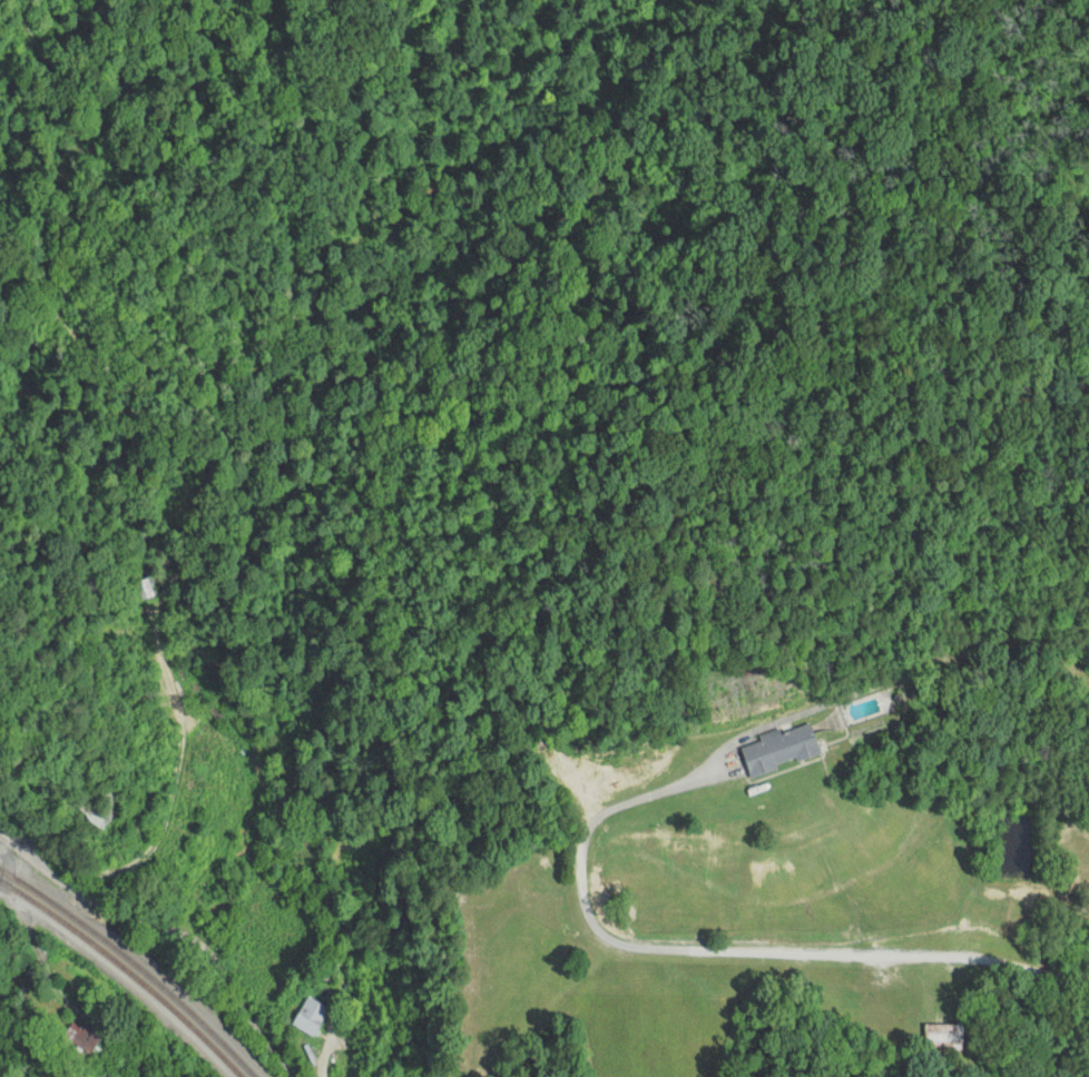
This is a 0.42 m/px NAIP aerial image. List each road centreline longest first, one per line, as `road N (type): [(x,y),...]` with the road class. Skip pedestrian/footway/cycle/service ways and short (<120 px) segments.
road 1 (residential): [(301,1076),(196,952),(0,810)]

